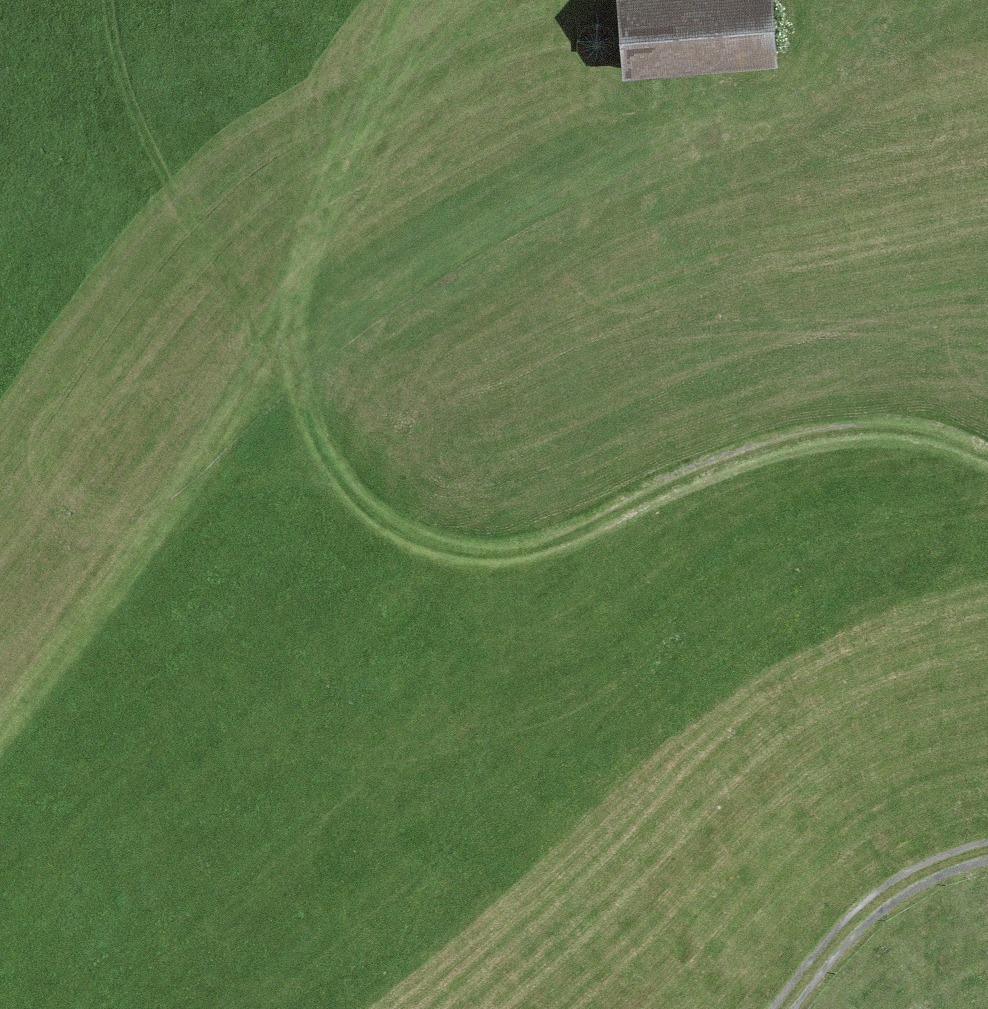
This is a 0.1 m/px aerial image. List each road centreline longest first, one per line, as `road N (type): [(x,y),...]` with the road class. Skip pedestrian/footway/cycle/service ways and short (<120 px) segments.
road 1 (track): [(842,0),(823,71),(791,104),(656,168),(341,344),(327,373),(337,443),(383,515),(430,549),(487,556),(526,553),(576,534),(628,494),(683,469),(795,436),(923,431),(987,452)]
road 2 (track): [(327,373),(263,418),(0,753)]
road 3 (track): [(987,849),(906,879),(864,909),(780,1008)]

